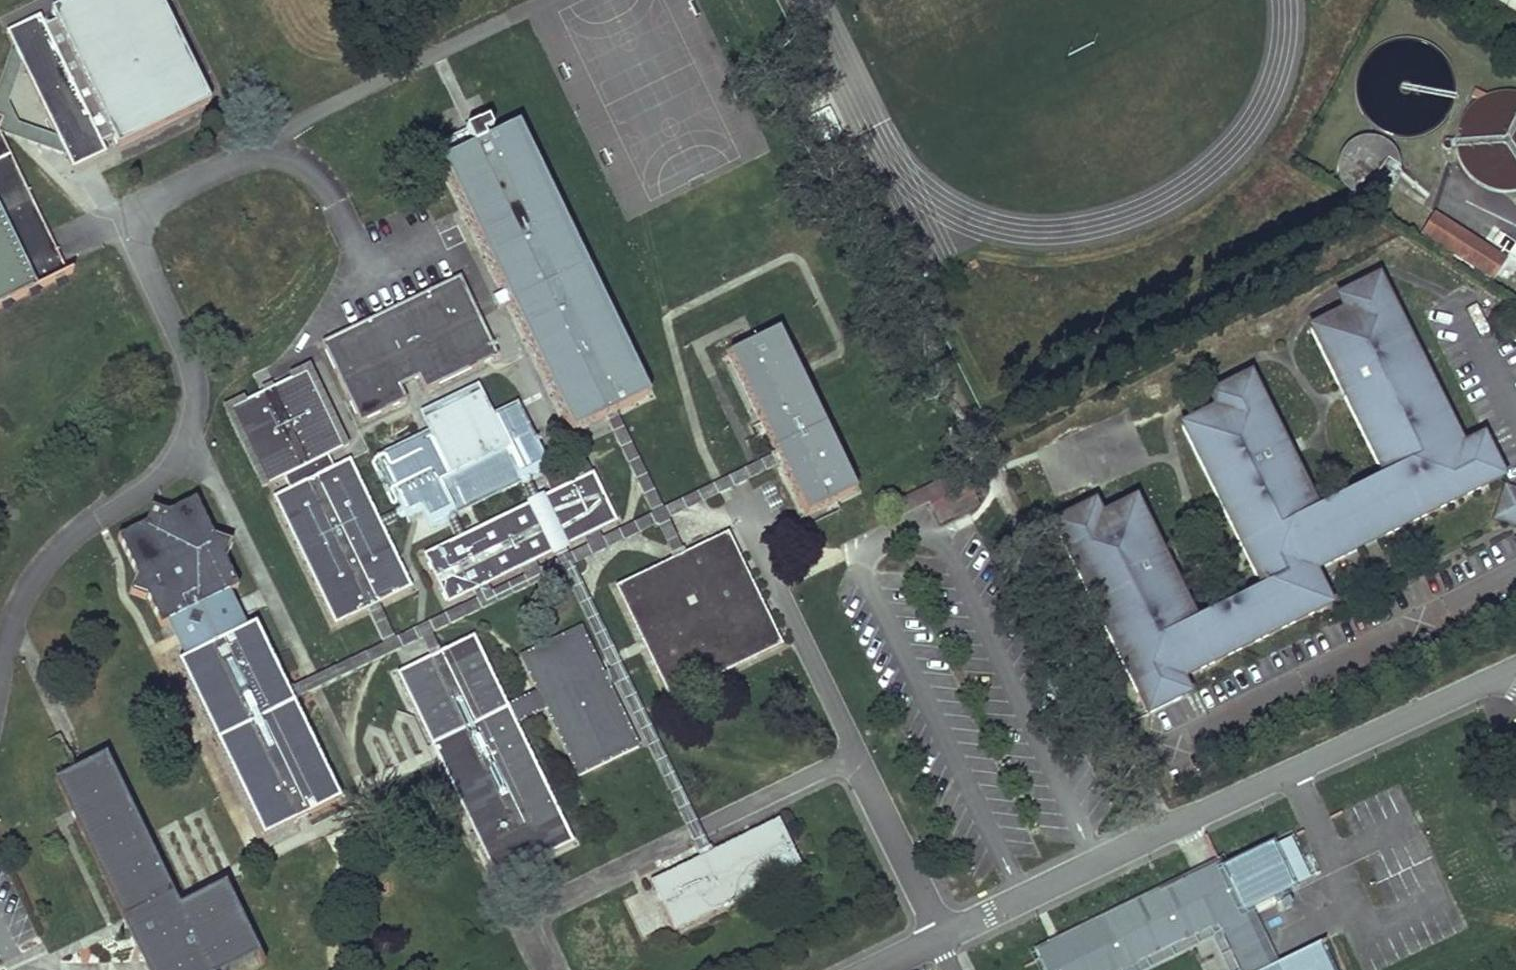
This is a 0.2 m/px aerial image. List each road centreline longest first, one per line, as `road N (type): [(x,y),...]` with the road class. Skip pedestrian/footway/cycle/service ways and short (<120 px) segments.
road 1 (track): [(1160,830),(746,0)]

